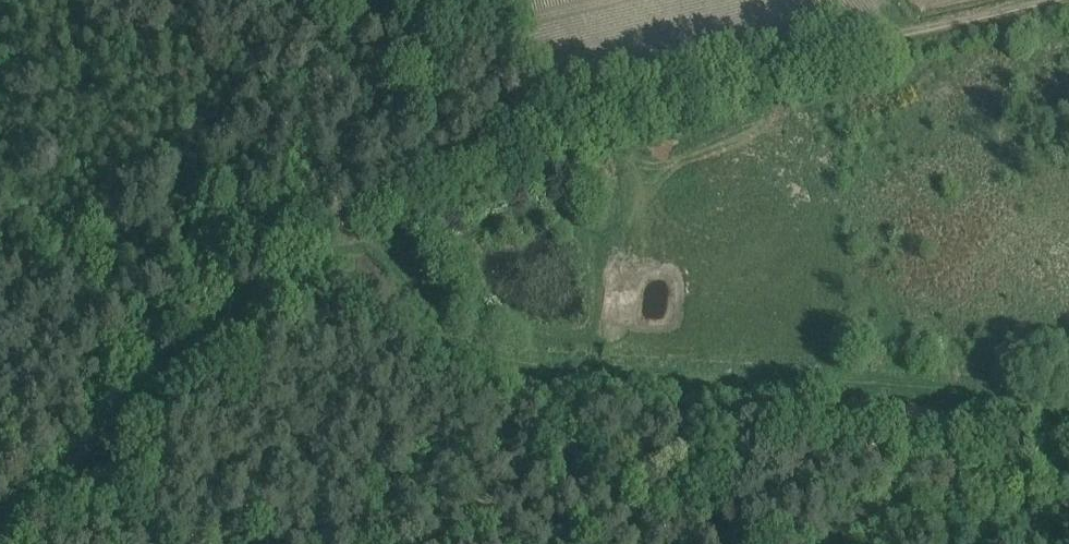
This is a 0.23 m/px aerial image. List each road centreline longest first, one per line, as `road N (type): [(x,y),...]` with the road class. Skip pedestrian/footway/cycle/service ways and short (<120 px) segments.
road 1 (track): [(0,521),(346,217)]
road 2 (track): [(513,144),(917,32)]
road 3 (track): [(346,217),(513,144)]
road 4 (track): [(917,32),(1044,0)]

